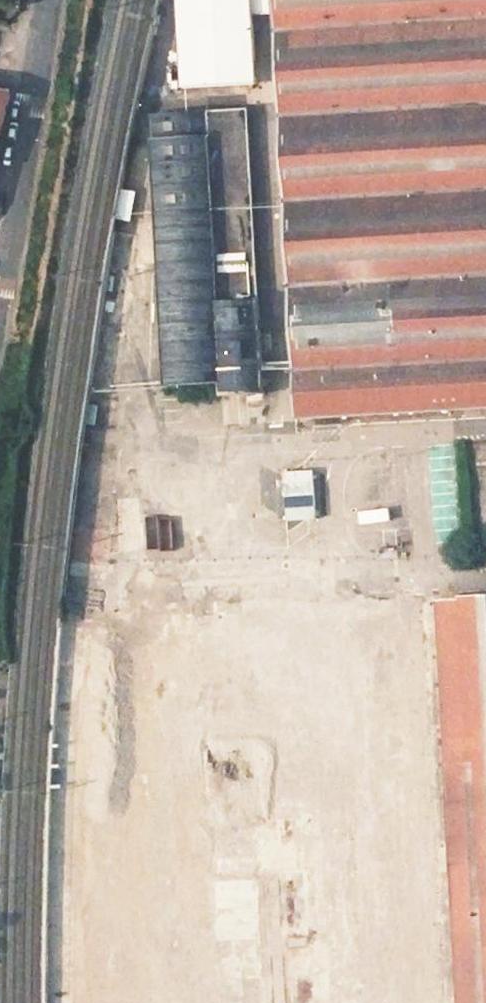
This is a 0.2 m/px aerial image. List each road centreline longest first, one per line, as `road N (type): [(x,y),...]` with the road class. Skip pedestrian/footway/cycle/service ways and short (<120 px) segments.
road 1 (residential): [(45,0),(0,268)]

